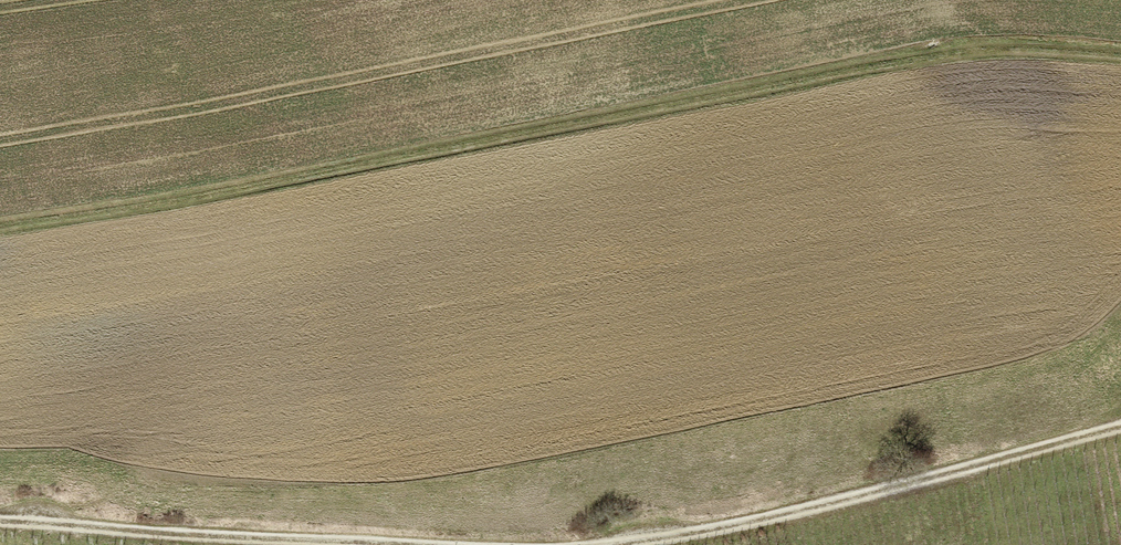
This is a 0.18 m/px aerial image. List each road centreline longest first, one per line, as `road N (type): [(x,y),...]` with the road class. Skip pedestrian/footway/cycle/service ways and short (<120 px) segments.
road 1 (track): [(1120,53),(973,48),(0,227)]
road 2 (track): [(621,544),(730,529),(1120,428)]
road 3 (track): [(0,524),(389,544)]

